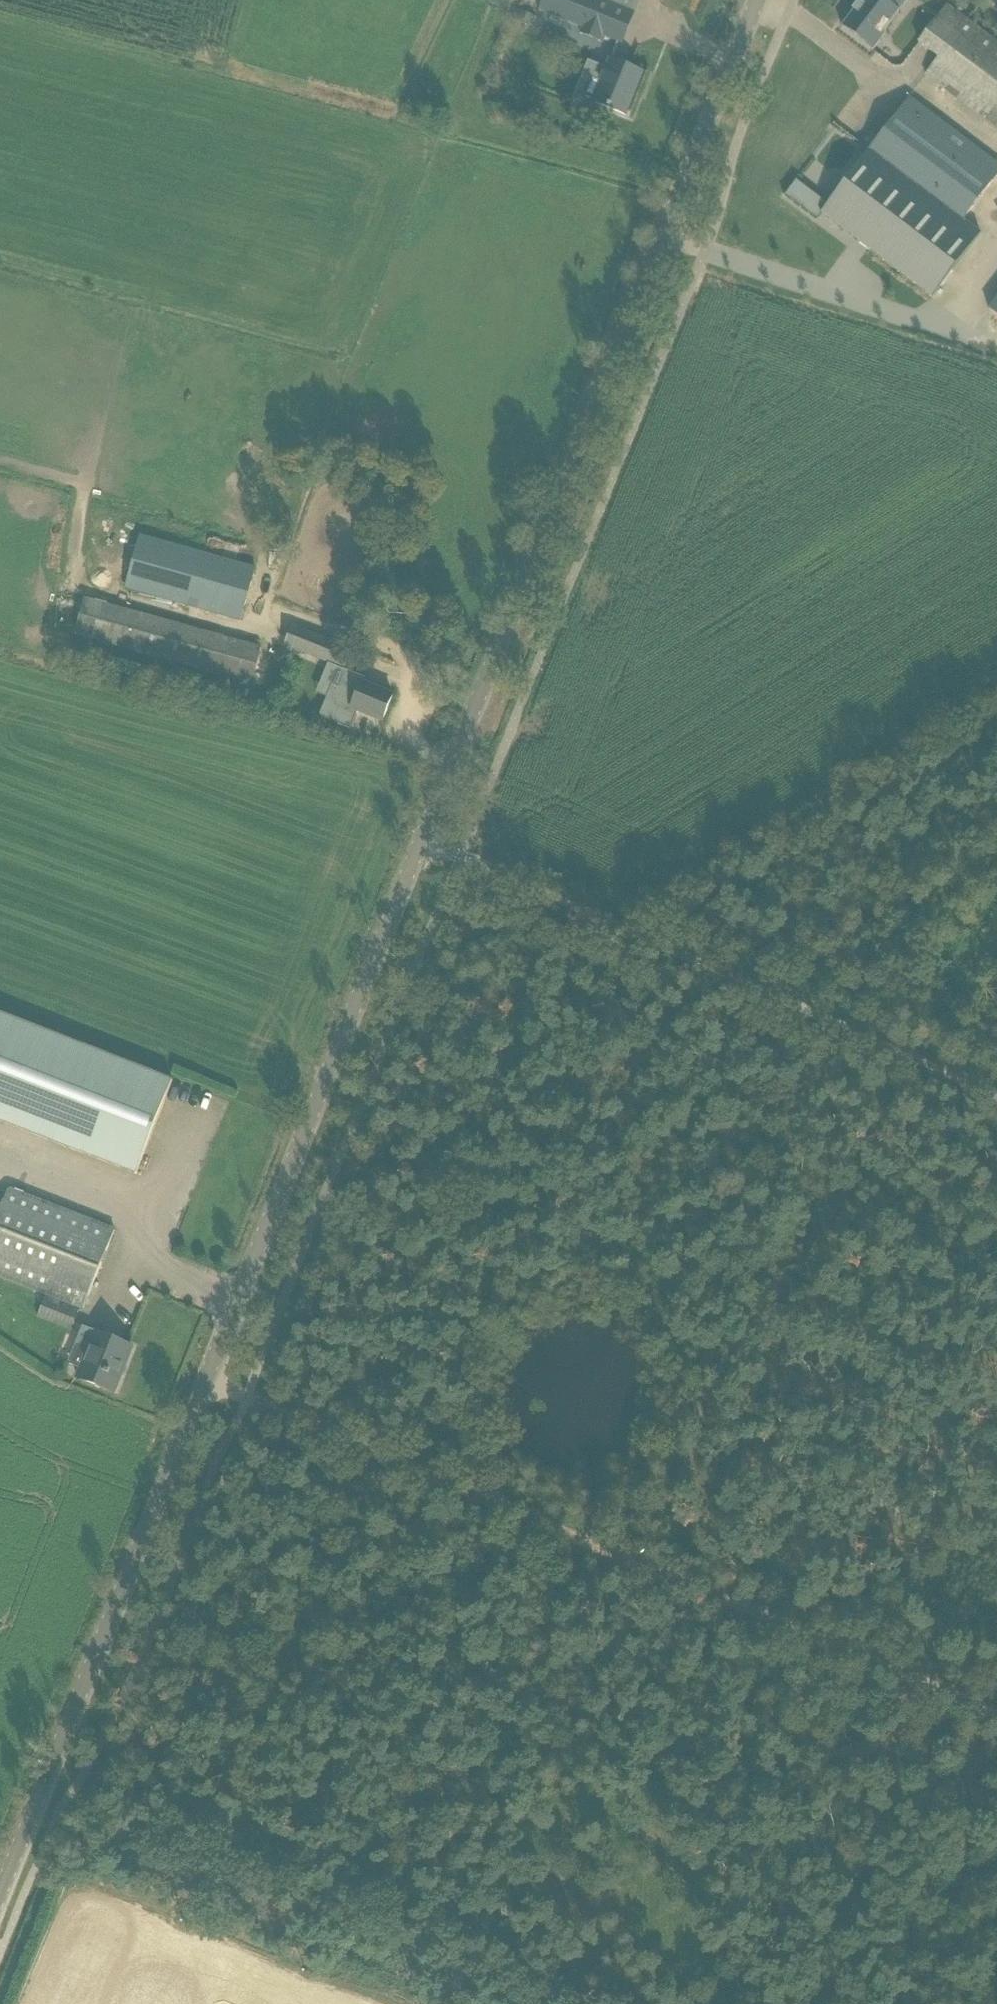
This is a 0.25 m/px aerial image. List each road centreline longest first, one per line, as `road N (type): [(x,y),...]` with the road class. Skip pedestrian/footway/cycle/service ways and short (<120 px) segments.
road 1 (tertiary): [(0,1910),(420,844)]
road 2 (tertiary): [(420,844),(768,0)]
road 3 (unclassified): [(996,1101),(420,844)]
road 4 (track): [(996,1711),(629,1547)]

